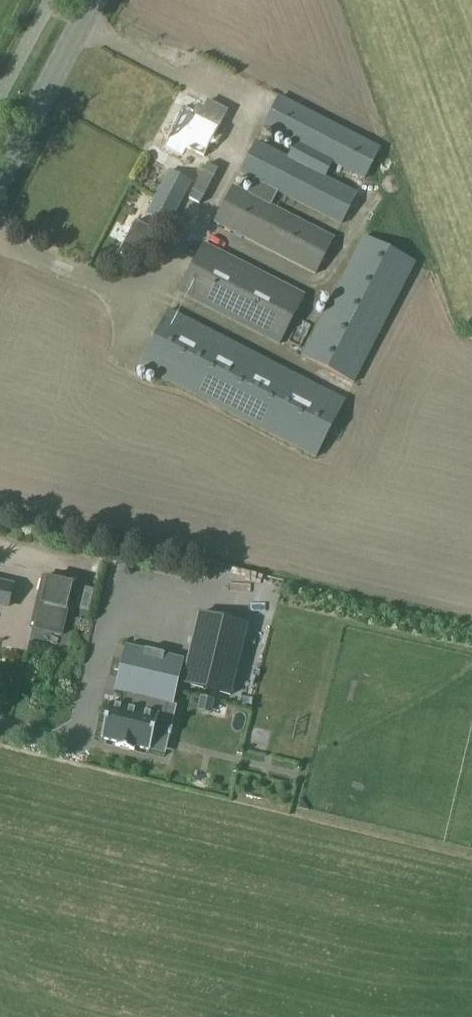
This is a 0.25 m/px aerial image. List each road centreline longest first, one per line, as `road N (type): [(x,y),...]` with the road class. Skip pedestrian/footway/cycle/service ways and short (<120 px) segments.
road 1 (secondary): [(0,174),(93,0)]

